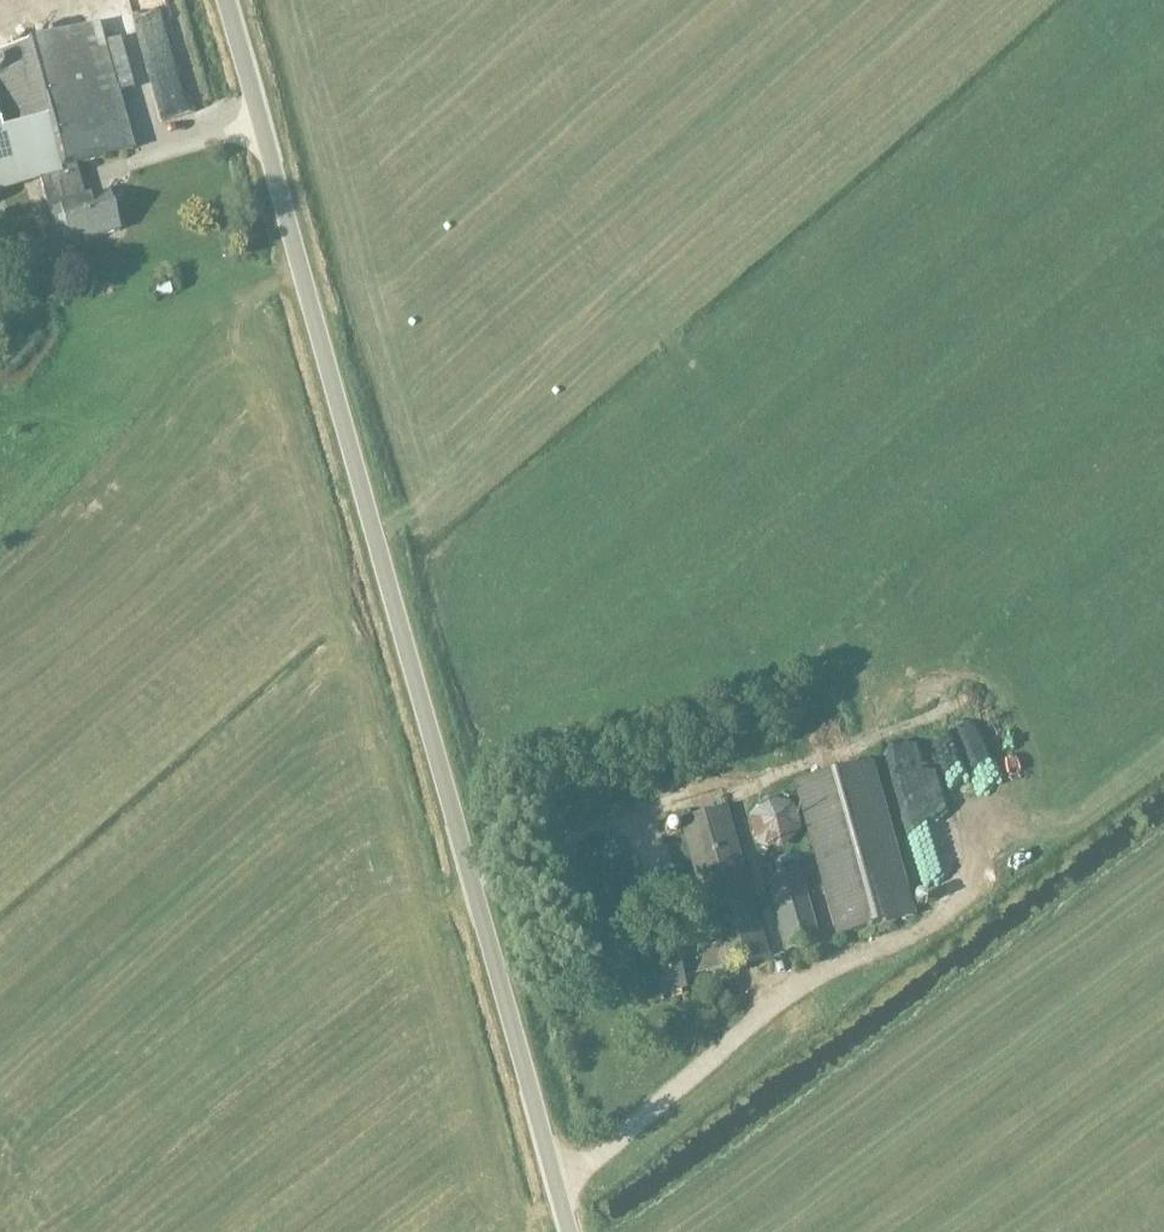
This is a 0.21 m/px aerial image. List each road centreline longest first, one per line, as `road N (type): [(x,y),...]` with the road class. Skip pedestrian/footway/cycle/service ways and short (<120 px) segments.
road 1 (unclassified): [(568,1231),(226,0)]

